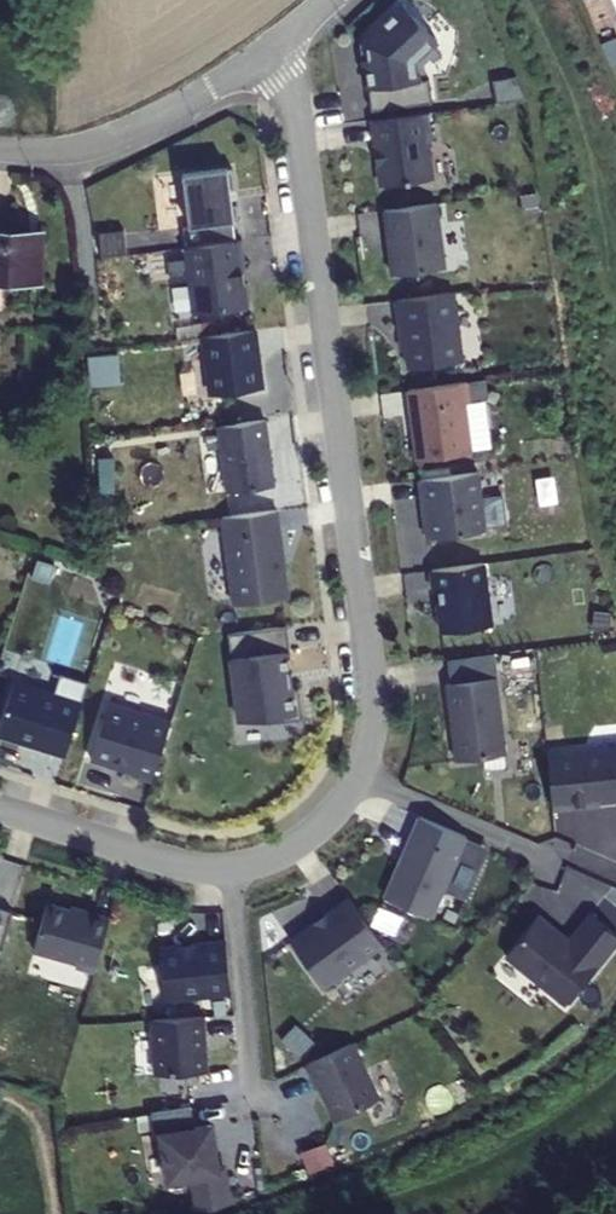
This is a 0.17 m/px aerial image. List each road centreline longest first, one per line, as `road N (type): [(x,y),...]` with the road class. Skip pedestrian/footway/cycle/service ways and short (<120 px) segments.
road 1 (residential): [(273,43),(297,115),(372,686),(371,725),(354,779)]
road 2 (residential): [(230,869),(256,1114)]
road 3 (residential): [(230,869),(171,862),(0,809)]
road 4 (residential): [(273,43),(172,108),(68,149)]
road 5 (residential): [(551,862),(354,779)]
road 6 (residential): [(354,779),(300,841),(230,869)]

